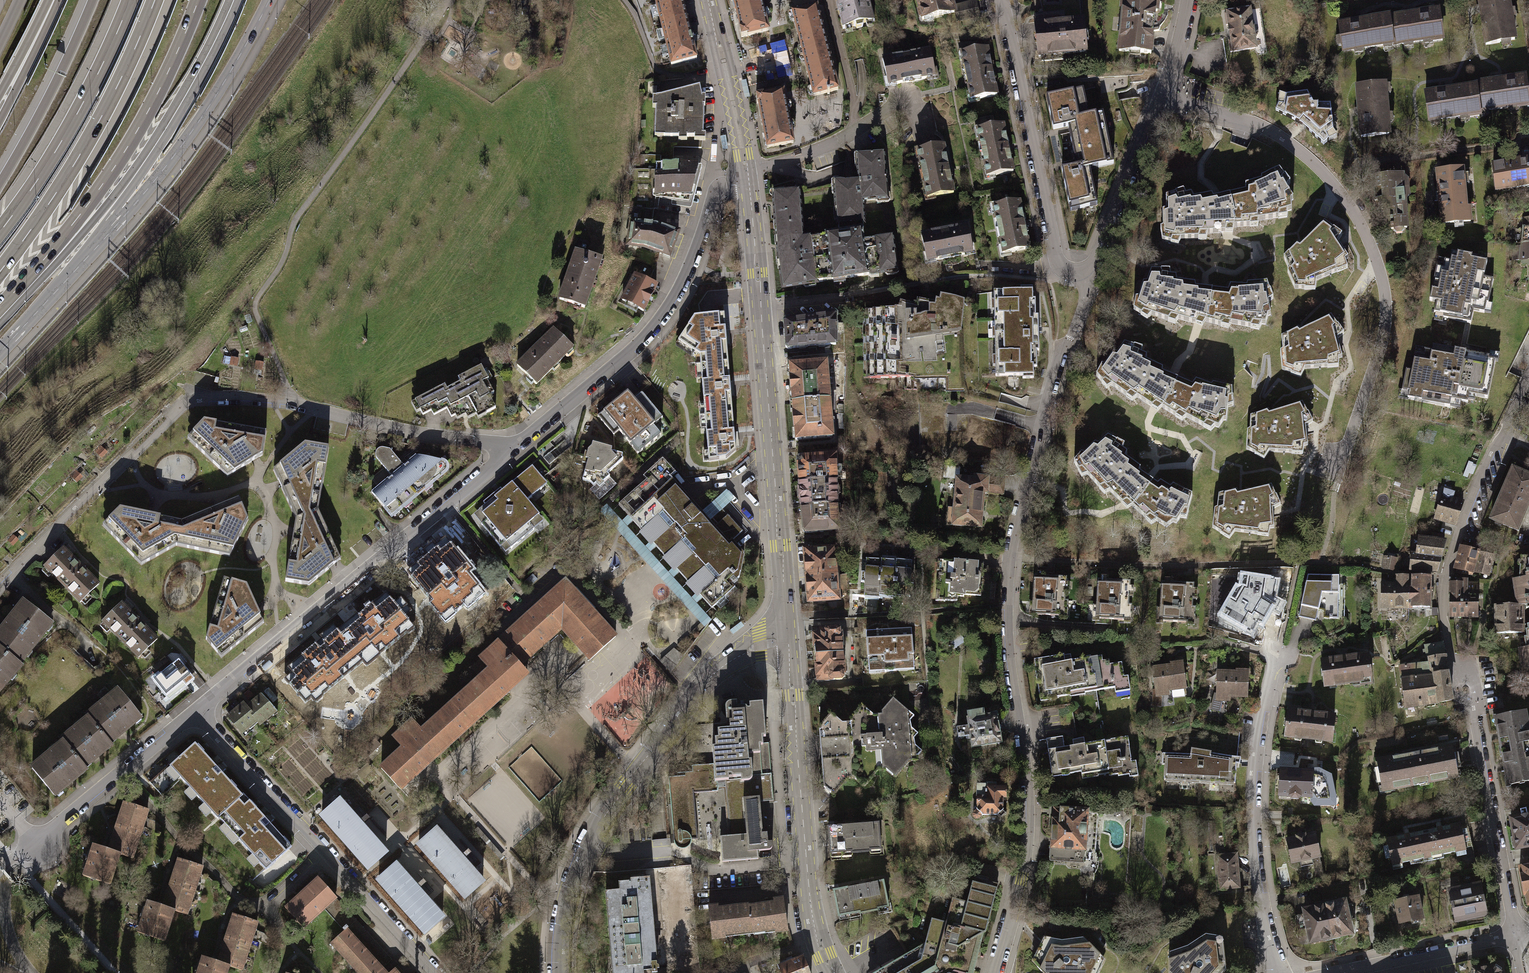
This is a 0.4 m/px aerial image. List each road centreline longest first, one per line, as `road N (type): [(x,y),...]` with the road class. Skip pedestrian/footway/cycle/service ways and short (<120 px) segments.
road 1 (residential): [(995,972),(1028,840),(1008,636),(1011,558),(1046,408),(1086,287),(1081,272)]
road 2 (residential): [(516,447),(420,437),(292,403),(186,401),(0,586)]
road 3 (tertiary): [(788,642),(748,181)]
road 4 (residential): [(788,642),(746,651),(716,671),(609,805),(571,879),(561,972)]
road 5 (residential): [(197,711),(516,447)]
road 6 (residential): [(1247,121),(1324,173),(1380,273),(1380,342),(1337,472)]
road 7 (motorway): [(0,306),(125,152),(199,0)]
road 8 (residential): [(516,447),(654,330),(715,193),(748,181)]
road 9 (residential): [(197,711),(433,972)]
road 10 (tertiary): [(832,972),(812,910),(788,642)]
road 11 (motorway): [(0,325),(121,183),(199,71)]
road 12 (residential): [(1280,972),(1258,878),(1254,813),(1276,656)]
road 13 (motorway): [(0,272),(99,123),(155,0)]
road 14 (primary): [(91,254),(192,131),(270,0)]
road 15 (residential): [(1505,429),(1443,576),(1448,655),(1472,681),(1474,718)]
road 16 (residential): [(1002,0),(1054,258),(1068,274),(1081,272)]
road 17 (motorway): [(130,0),(80,108),(0,230)]
road 18 (residential): [(17,857),(197,711)]
road 19 (residential): [(1474,718),(1515,935)]
road 20 (motorway): [(91,254),(199,71)]
road 21 (motorway): [(92,0),(0,182)]
road 22 (residential): [(1160,96),(1098,253),(1081,272)]
road 23 (residential): [(1515,935),(1342,972)]
road 24 (tertiary): [(712,23),(736,156),(746,173)]
road 25 (tertiary): [(746,173),(734,80),(712,23)]
road 26 (primary): [(0,350),(91,254)]

